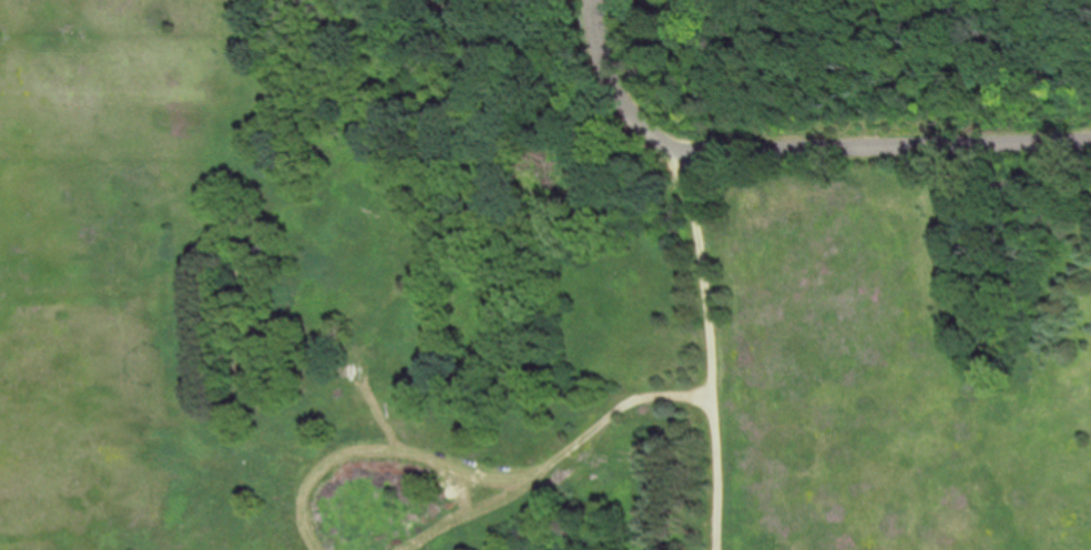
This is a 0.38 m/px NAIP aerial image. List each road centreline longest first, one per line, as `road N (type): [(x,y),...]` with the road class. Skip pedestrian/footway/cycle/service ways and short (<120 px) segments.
road 1 (residential): [(1090,138),(685,147)]
road 2 (track): [(719,549),(714,330),(685,147)]
road 3 (residential): [(685,147),(660,131),(626,80),(604,37),(602,0)]

